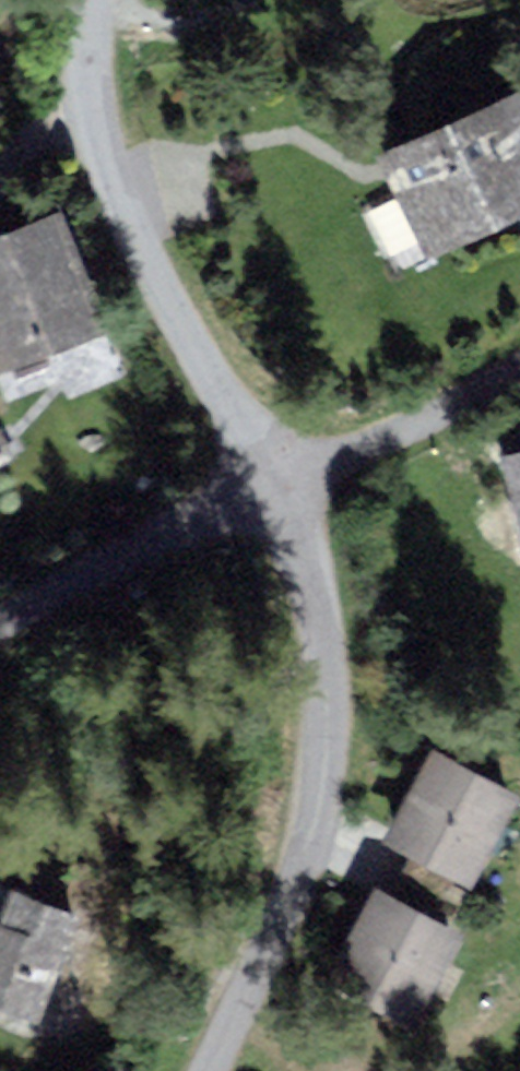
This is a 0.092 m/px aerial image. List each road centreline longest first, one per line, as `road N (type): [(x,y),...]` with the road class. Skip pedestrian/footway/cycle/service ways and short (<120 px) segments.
road 1 (residential): [(206,1070),(291,898),(322,762),(332,596),(289,484)]
road 2 (residential): [(289,484),(167,287),(114,127),(108,0)]
road 3 (residential): [(289,484),(0,636)]
road 4 (residential): [(519,368),(289,484)]

